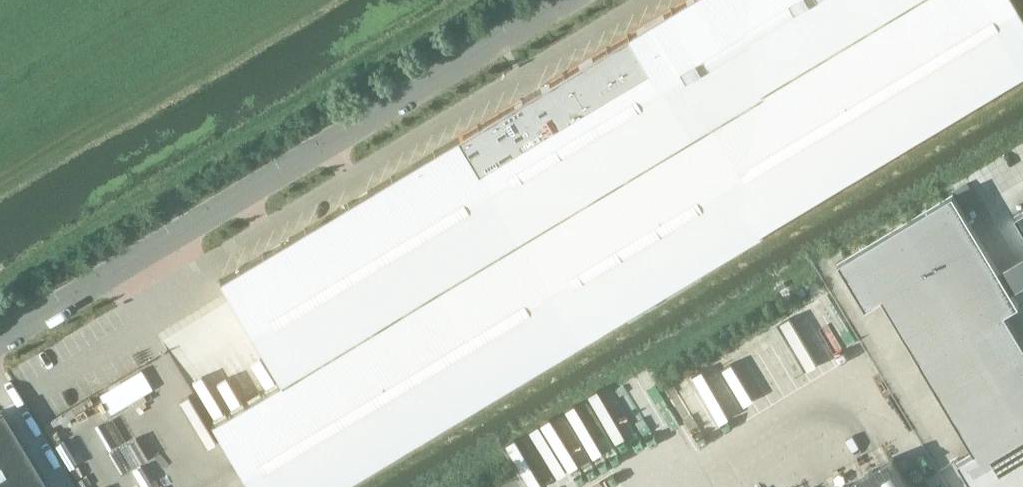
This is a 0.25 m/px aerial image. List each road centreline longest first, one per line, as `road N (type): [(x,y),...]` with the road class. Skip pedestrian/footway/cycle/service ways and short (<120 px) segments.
road 1 (unclassified): [(571,0),(0,342)]

